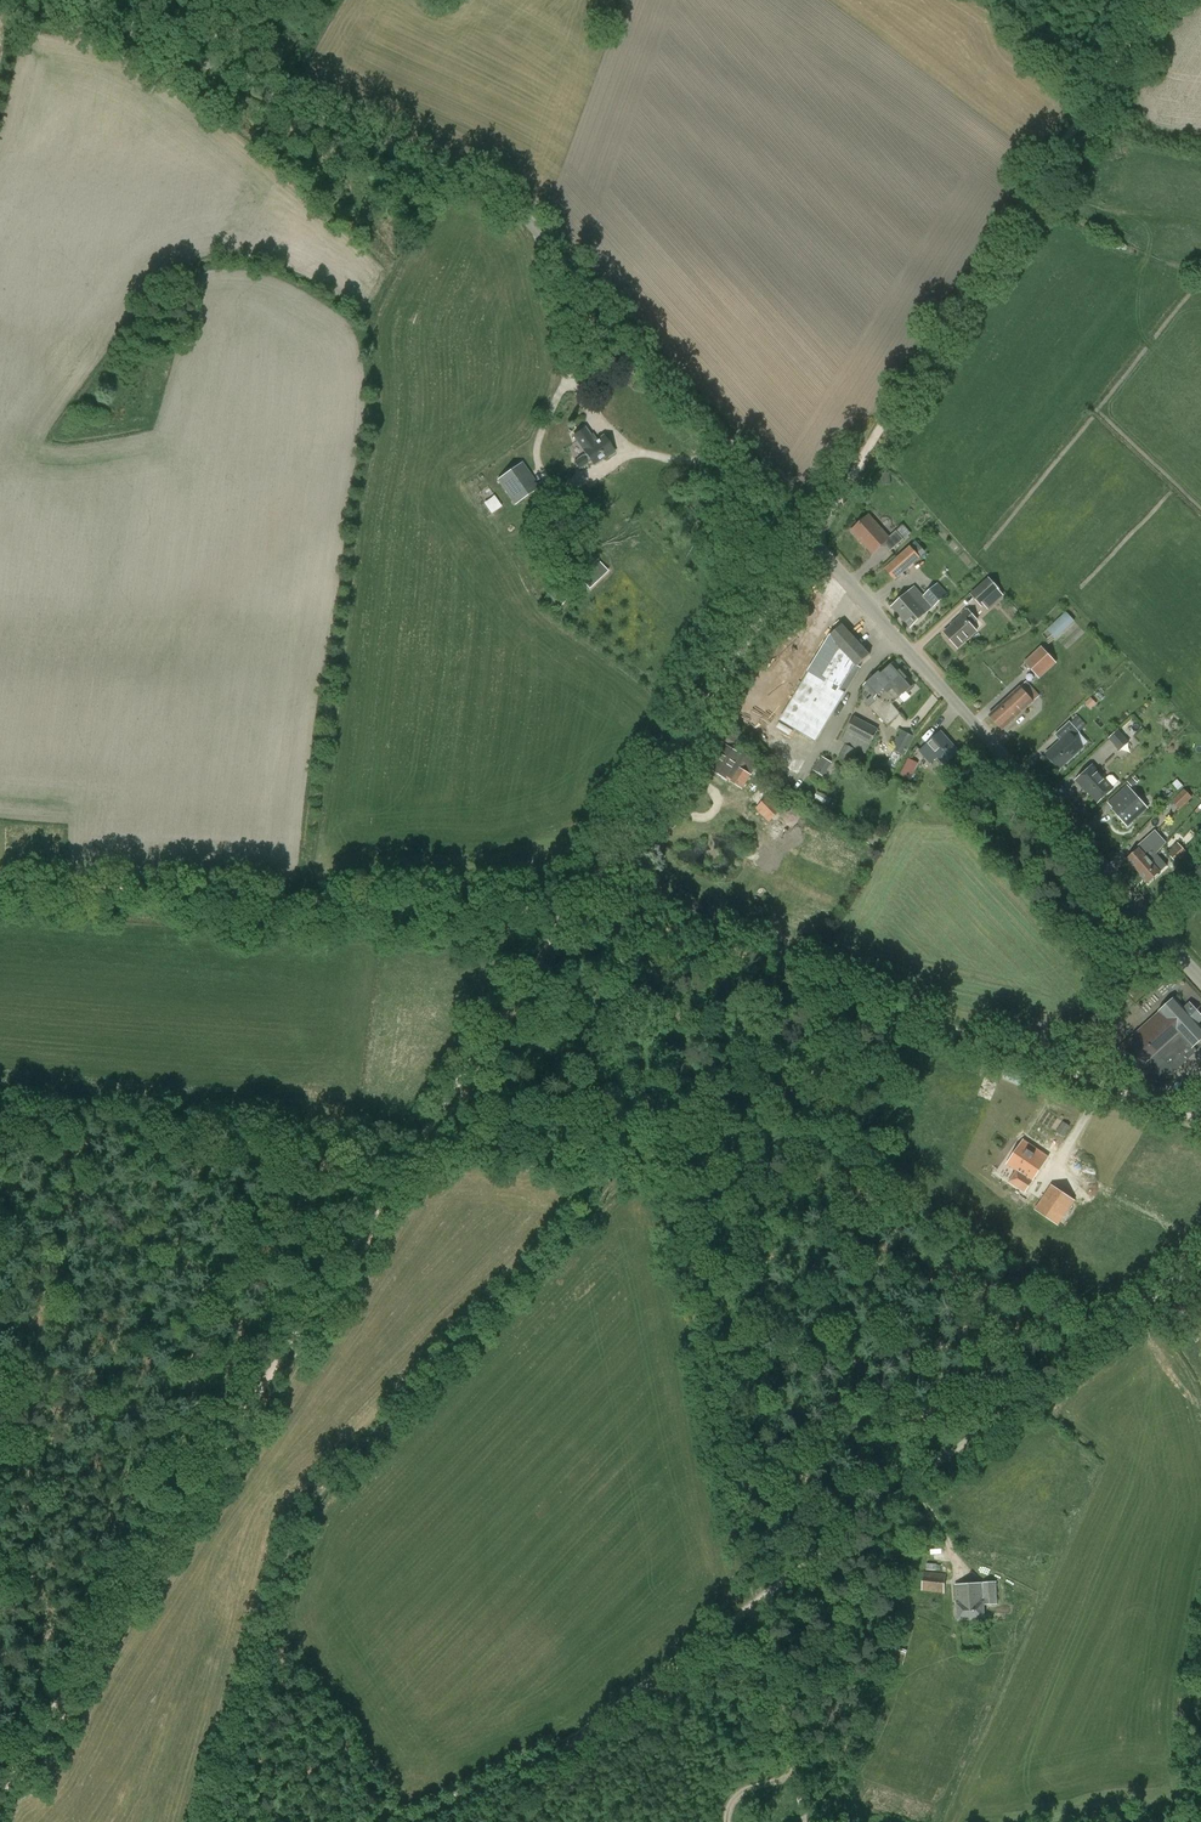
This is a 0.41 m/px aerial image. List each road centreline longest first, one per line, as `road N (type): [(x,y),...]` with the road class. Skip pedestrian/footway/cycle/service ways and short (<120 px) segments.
road 1 (tertiary): [(1200,977),(529,220),(479,188),(82,0)]
road 2 (track): [(1159,0),(568,914)]
road 3 (track): [(568,914),(0,1796)]
road 4 (track): [(1200,1121),(779,967),(614,920)]
road 5 (track): [(568,914),(0,885)]
road 6 (unclassified): [(754,1604),(1200,1261)]
road 7 (track): [(412,1821),(523,1766),(665,1672)]
road 8 (unclassified): [(800,1790),(754,1604)]

